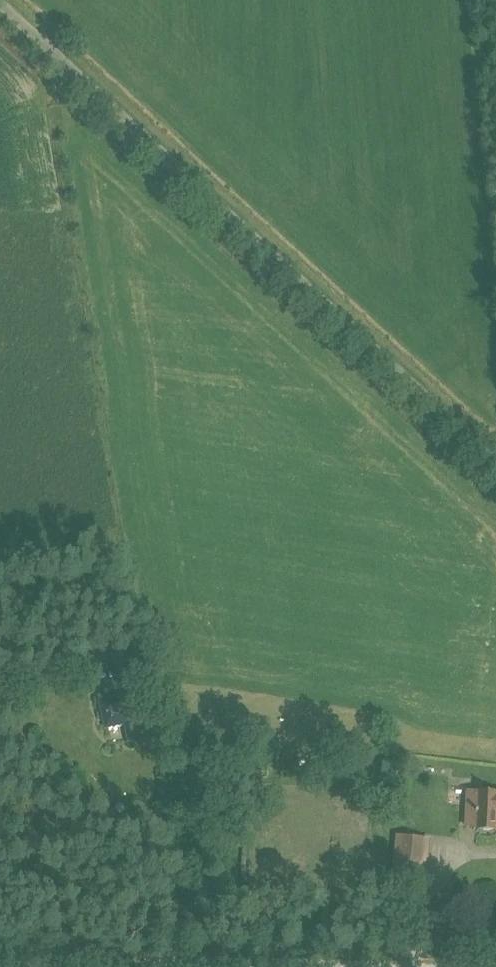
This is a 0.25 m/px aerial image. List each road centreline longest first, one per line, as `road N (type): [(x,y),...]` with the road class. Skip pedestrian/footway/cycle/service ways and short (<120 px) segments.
road 1 (unclassified): [(495,461),(0,2)]
road 2 (track): [(347,966),(0,954)]

